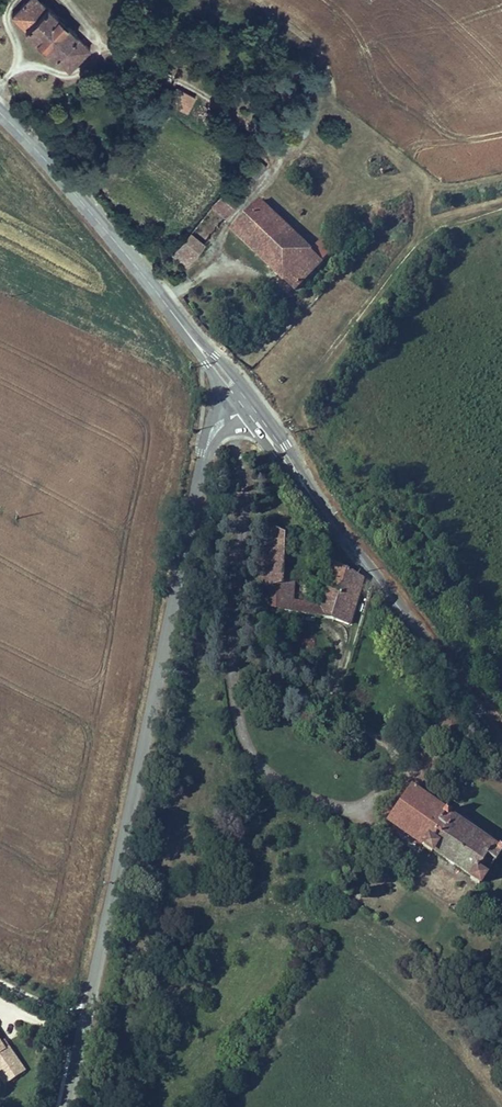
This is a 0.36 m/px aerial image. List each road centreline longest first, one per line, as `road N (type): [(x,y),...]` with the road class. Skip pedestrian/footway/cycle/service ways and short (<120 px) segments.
road 1 (unclassified): [(204,455),(67,1106)]
road 2 (track): [(269,417),(302,389),(426,238),(501,204)]
road 3 (tertiary): [(317,504),(501,744)]
road 4 (tertiary): [(0,115),(184,328)]
road 5 (tertiary): [(317,504),(254,398)]

